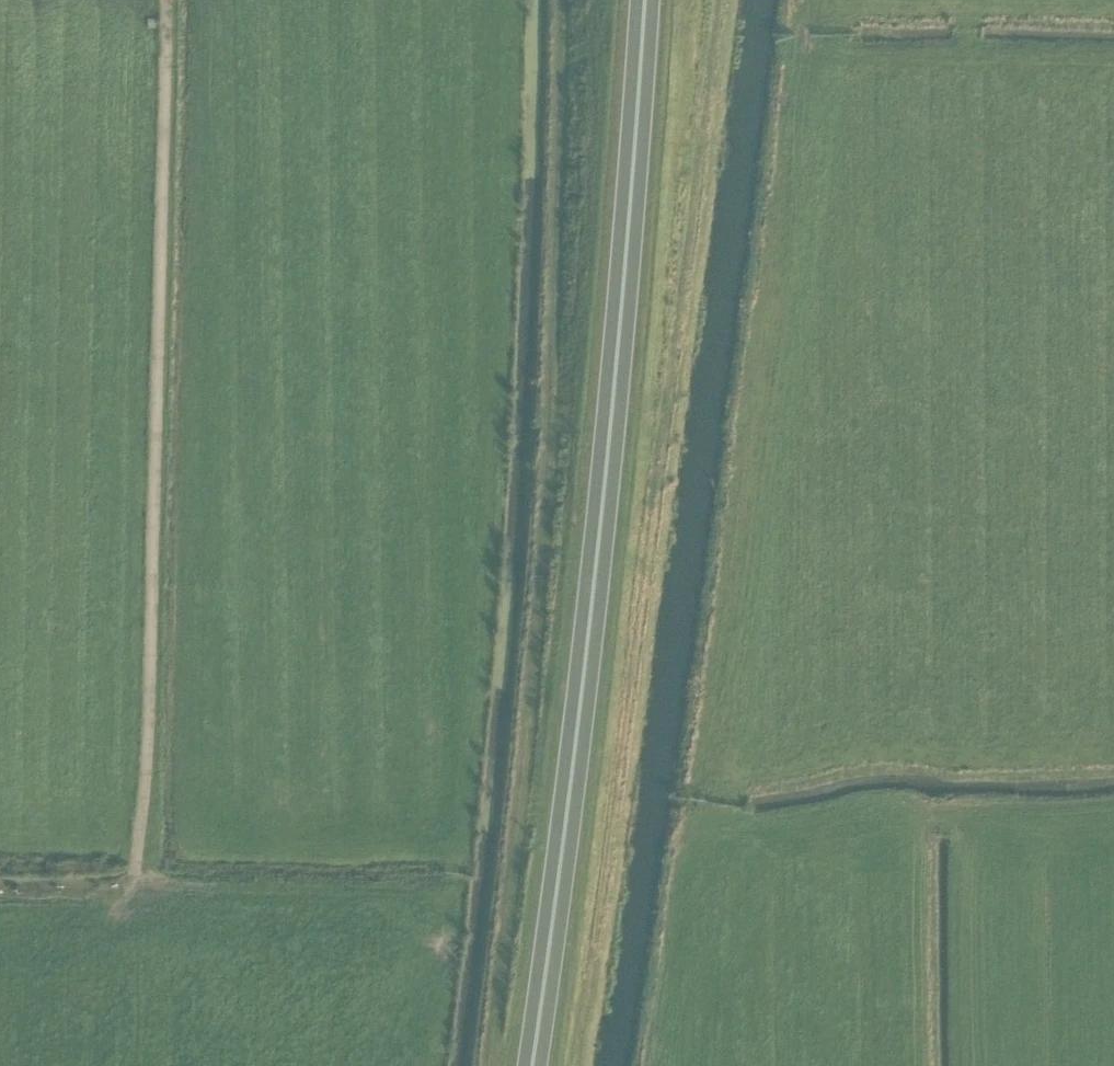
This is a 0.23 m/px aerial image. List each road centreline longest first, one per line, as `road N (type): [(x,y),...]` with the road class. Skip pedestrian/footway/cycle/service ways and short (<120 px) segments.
road 1 (trunk): [(642,0),(621,318),(535,1065)]

